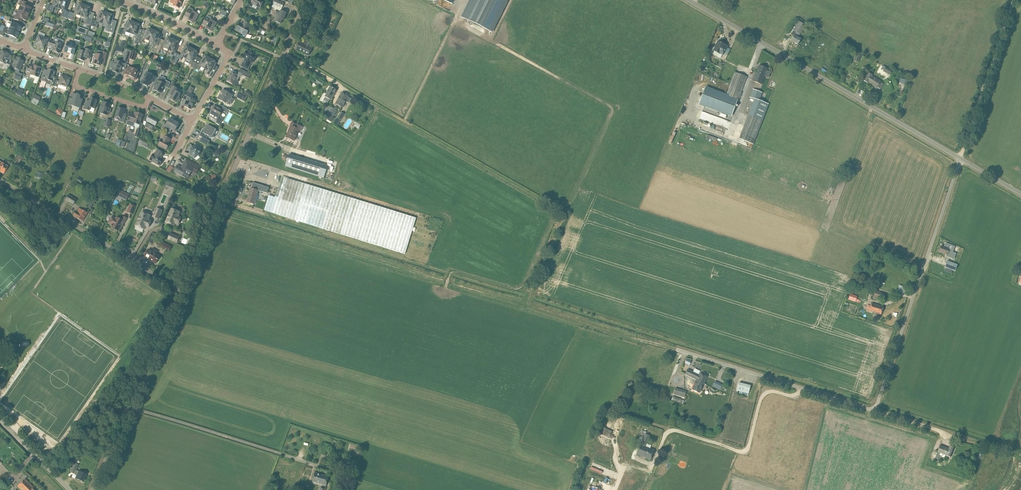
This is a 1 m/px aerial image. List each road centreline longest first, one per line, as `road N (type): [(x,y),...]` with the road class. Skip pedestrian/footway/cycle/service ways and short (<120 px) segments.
road 1 (unclassified): [(961,159),(874,411),(676,348)]
road 2 (unclassified): [(961,159),(688,0)]
road 3 (unclassified): [(181,285),(307,0)]
road 4 (track): [(650,472),(671,431),(747,452),(763,396),(795,397),(802,388)]
road 5 (unclassified): [(93,489),(181,285)]
road 6 (unclassified): [(181,285),(14,185)]
road 7 (track): [(1010,0),(961,159)]
road 8 (track): [(1020,453),(874,411)]
road 9 (track): [(404,123),(462,6)]

